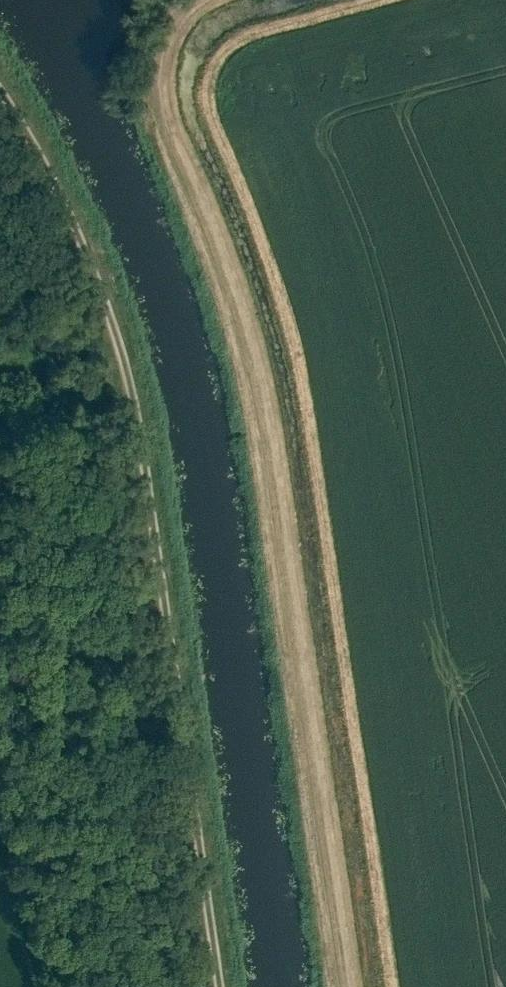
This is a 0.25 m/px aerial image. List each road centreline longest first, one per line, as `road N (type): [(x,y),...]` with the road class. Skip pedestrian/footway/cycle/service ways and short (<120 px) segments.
road 1 (track): [(176,0),(143,67),(149,125),(216,301),(244,412),(331,986)]
road 2 (track): [(218,986),(135,408),(67,215),(0,87)]

